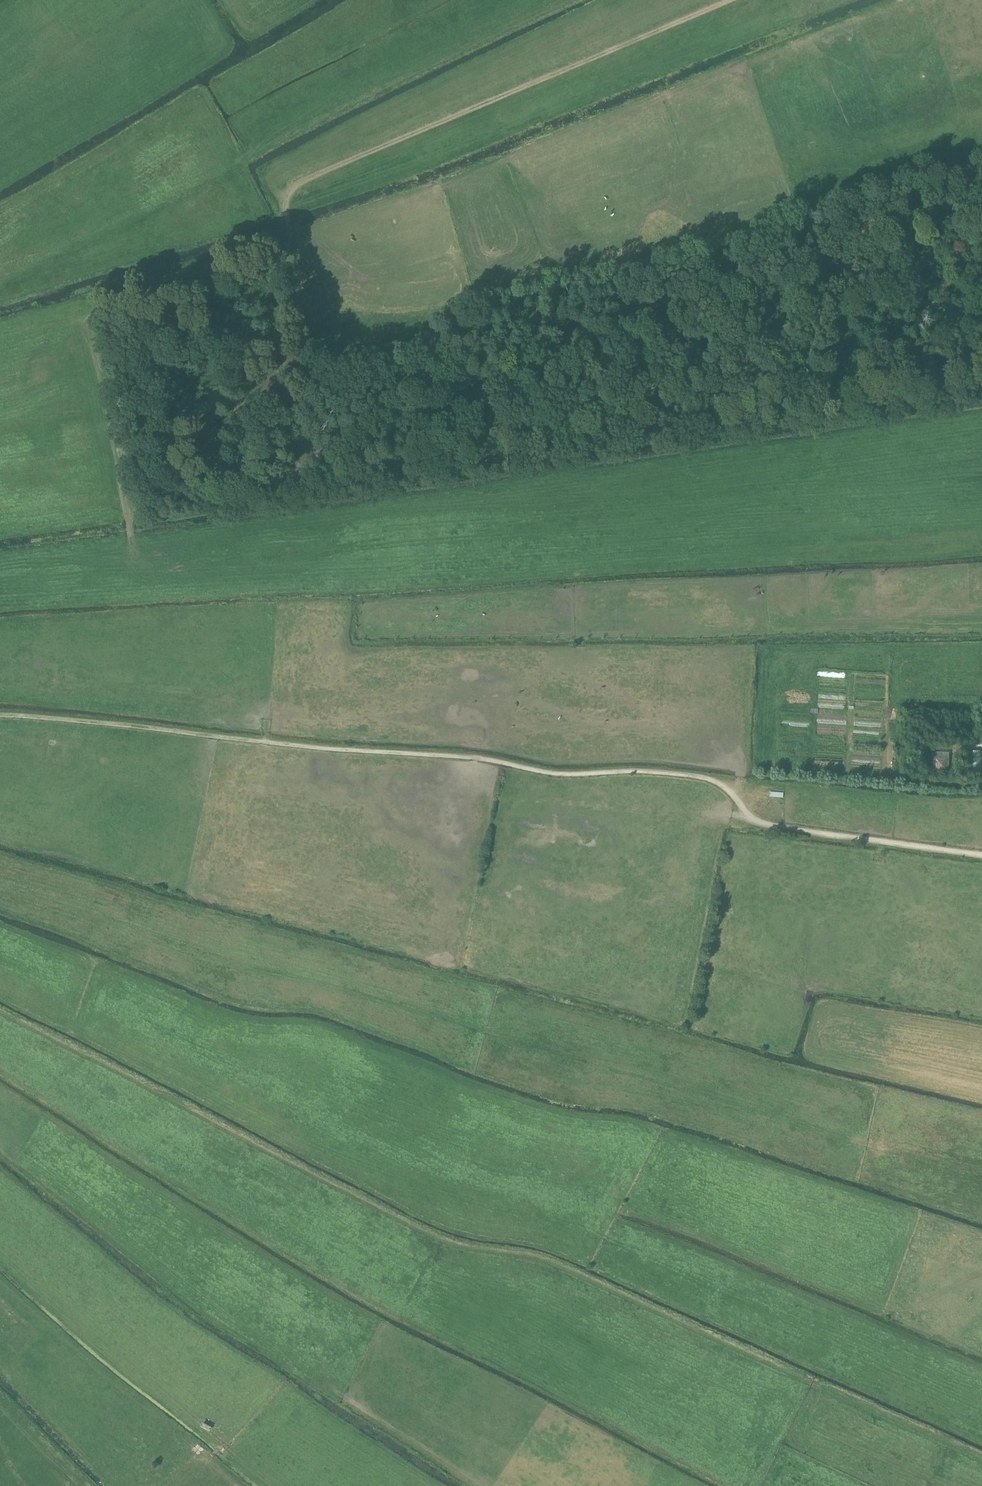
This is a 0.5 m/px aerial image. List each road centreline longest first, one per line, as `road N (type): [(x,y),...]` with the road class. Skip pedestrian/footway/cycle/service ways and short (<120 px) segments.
road 1 (track): [(729,0),(303,181),(287,198),(289,233),(279,261),(183,275),(92,318),(132,543),(125,552),(0,564)]
road 2 (track): [(736,795),(711,779),(567,775),(474,757),(0,716)]
road 3 (track): [(981,855),(751,822),(736,795),(735,749)]

